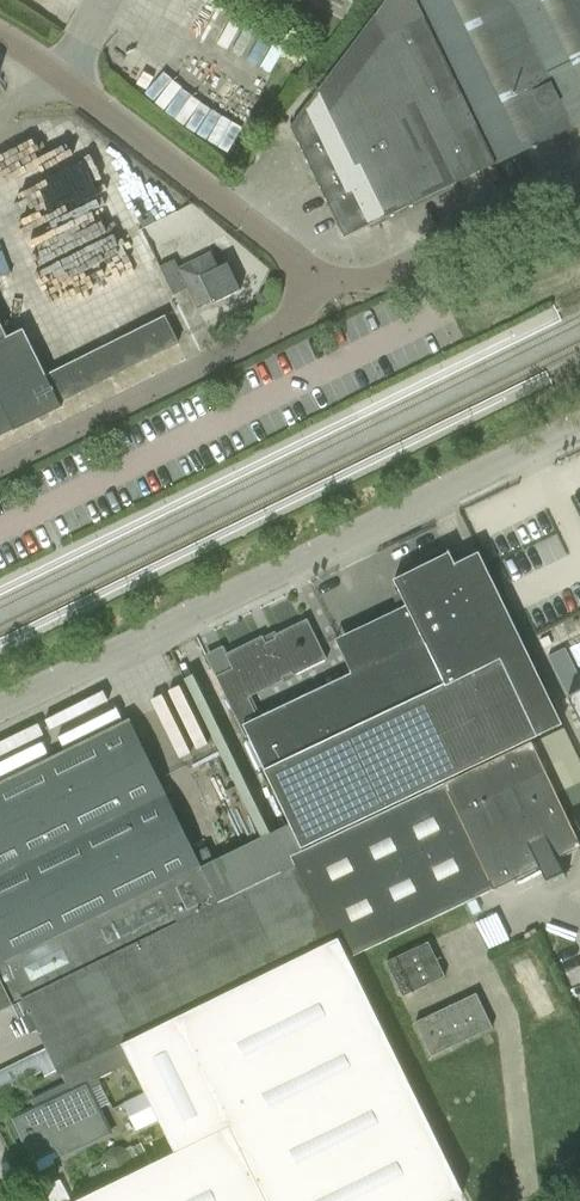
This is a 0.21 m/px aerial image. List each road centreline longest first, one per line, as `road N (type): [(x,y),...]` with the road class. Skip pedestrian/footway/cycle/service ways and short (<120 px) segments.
road 1 (unclassified): [(0,711),(579,425)]
road 2 (unclassified): [(314,273),(0,37)]
road 3 (unclassified): [(0,467),(280,328),(298,311),(314,273)]
road 4 (unclassified): [(314,273),(334,280),(388,275),(579,183)]

